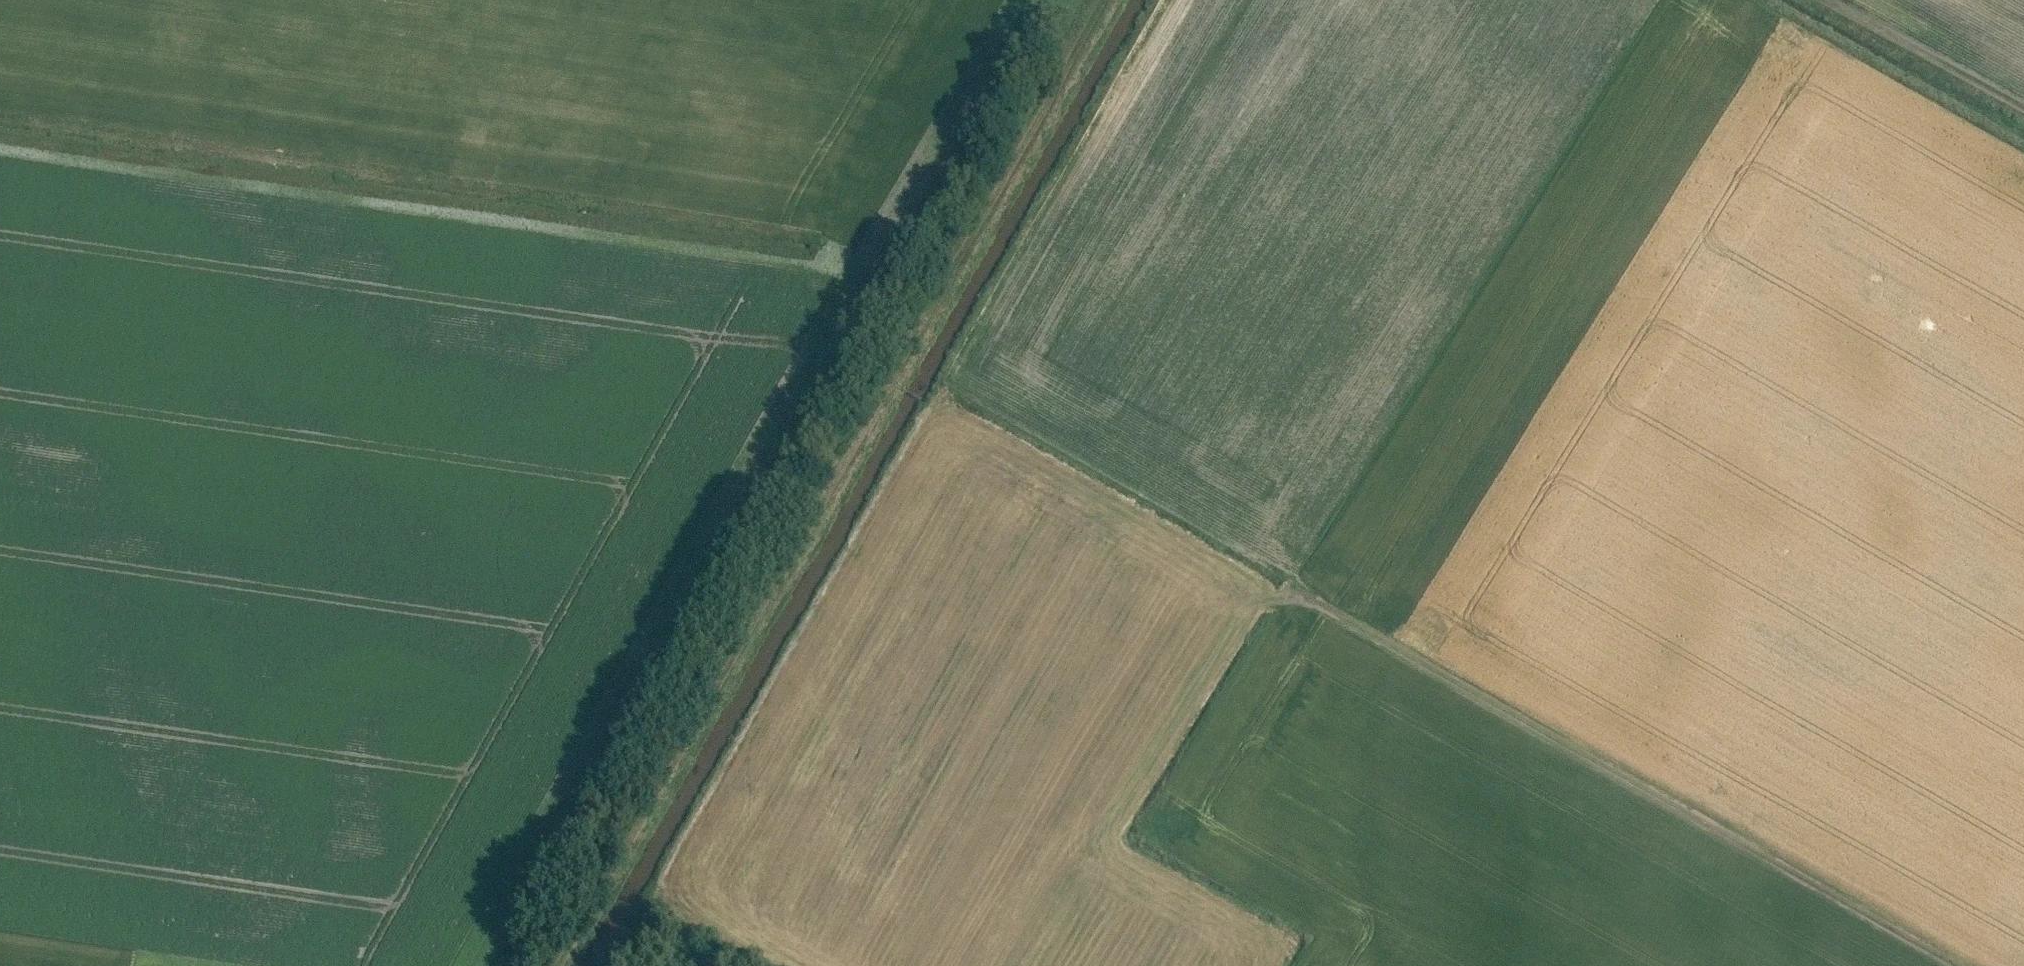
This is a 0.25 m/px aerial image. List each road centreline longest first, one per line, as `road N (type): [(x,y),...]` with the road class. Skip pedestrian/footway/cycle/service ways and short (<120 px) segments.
road 1 (track): [(1824,0),(2023,115)]

